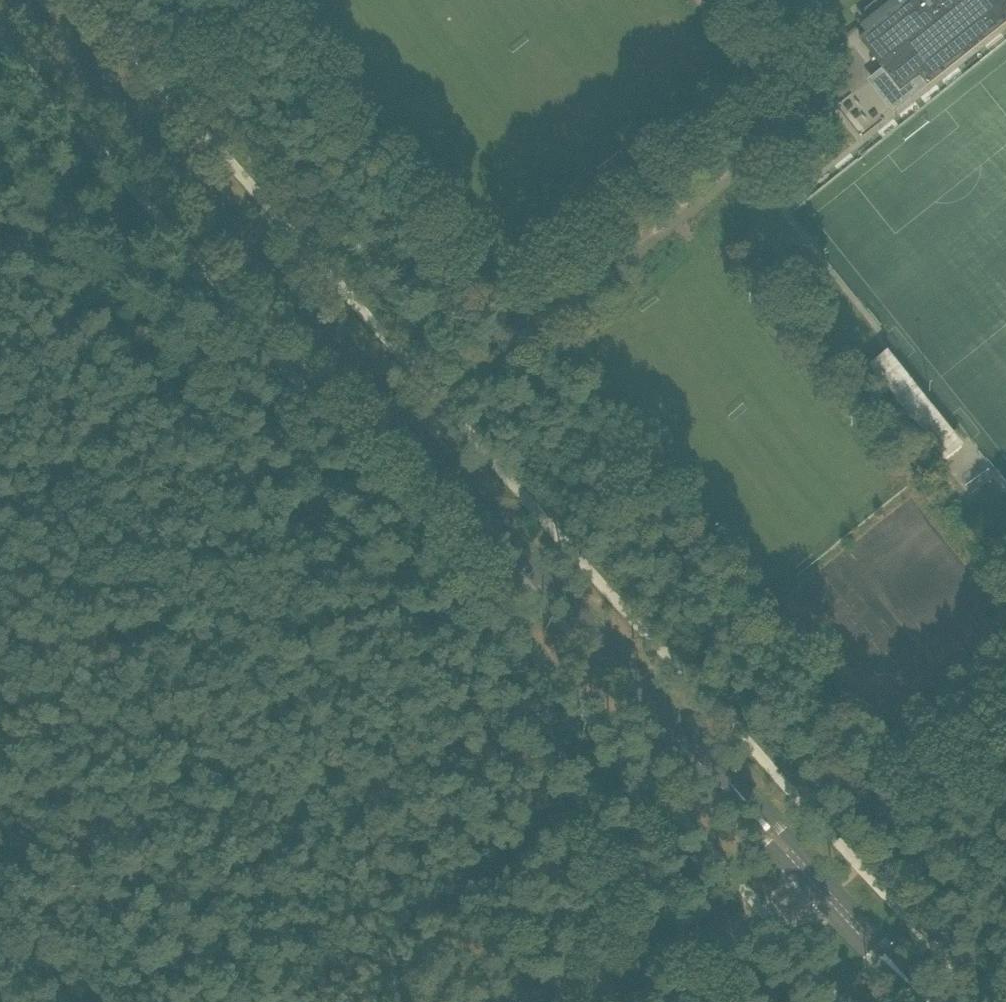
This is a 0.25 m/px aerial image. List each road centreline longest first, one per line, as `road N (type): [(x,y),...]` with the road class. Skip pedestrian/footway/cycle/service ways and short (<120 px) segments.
road 1 (tertiary): [(750,805),(24,0)]
road 2 (track): [(688,947),(172,392),(285,292)]
road 3 (unclassified): [(547,1001),(816,895)]
road 4 (track): [(0,535),(172,392)]
road 5 (tertiary): [(816,895),(877,962),(919,992)]
road 6 (tertiary): [(919,992),(834,888)]
road 7 (track): [(433,908),(527,1001)]

